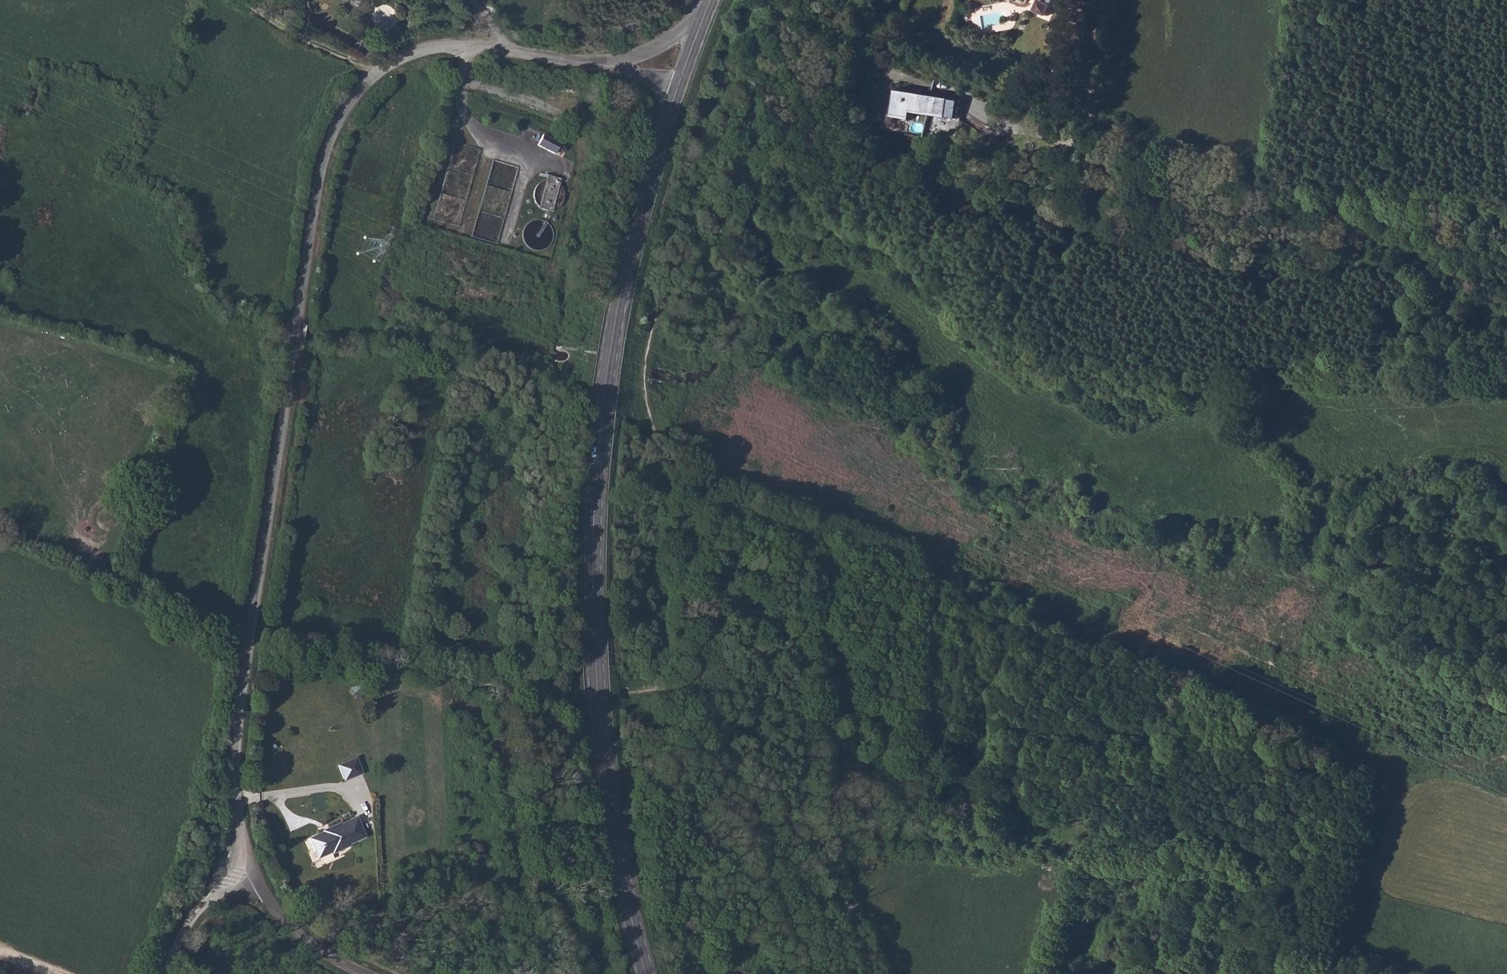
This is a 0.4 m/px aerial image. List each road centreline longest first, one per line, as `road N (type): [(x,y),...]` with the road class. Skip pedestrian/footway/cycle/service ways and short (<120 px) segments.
road 1 (unclassified): [(608,65),(439,50),(401,59),(374,77),(335,127),(317,180),(239,726),(234,777),(244,843)]
road 2 (secondary): [(646,973),(599,742),(594,553),(618,310),(677,89)]
road 3 (unclassified): [(261,886),(297,934),(364,973)]

